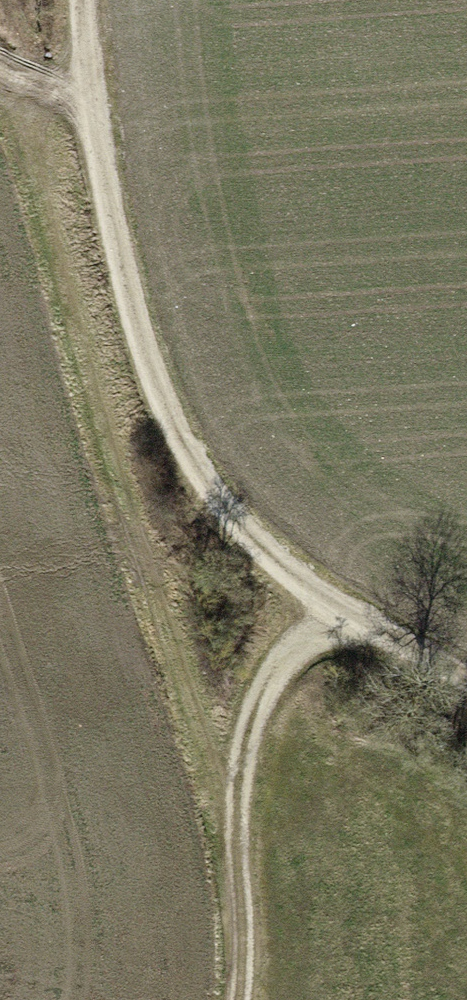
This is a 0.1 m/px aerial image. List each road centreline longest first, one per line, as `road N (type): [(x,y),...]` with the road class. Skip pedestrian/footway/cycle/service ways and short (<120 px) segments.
road 1 (track): [(80,0),(110,220),(136,324),(186,446),(267,556),(466,686)]
road 2 (track): [(238,999),(241,768),(259,700),(301,640),(344,612)]

